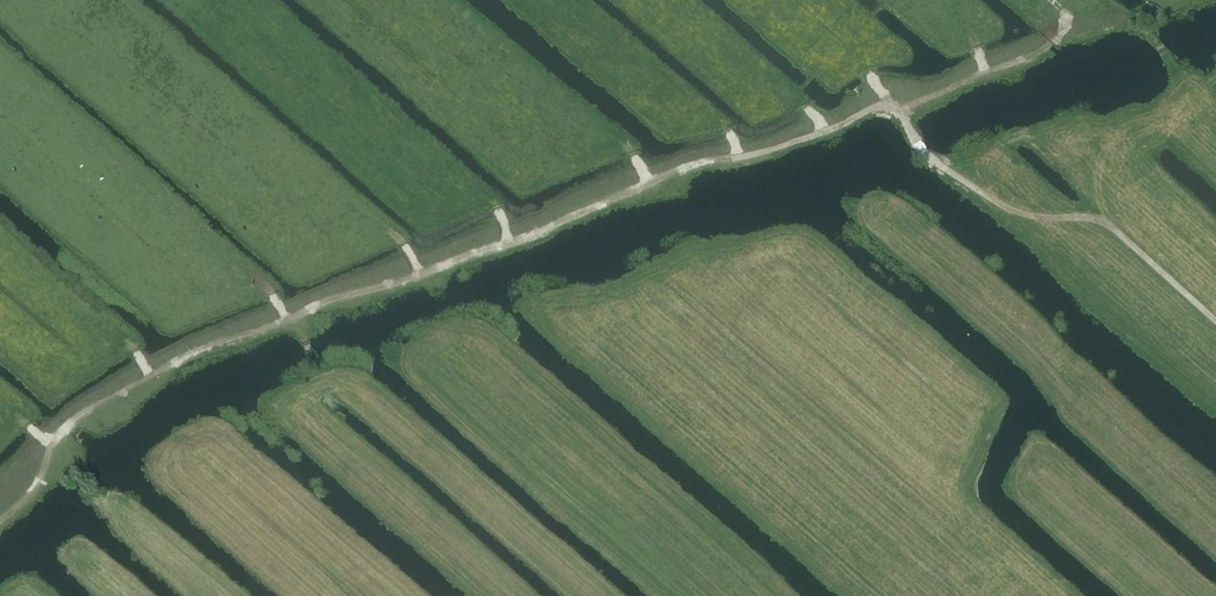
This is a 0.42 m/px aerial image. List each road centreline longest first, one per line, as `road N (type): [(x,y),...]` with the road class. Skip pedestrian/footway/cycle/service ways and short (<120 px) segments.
road 1 (track): [(901,113),(875,106),(794,142),(658,176),(526,239),(204,344),(79,409),(0,485)]
road 2 (track): [(1215,320),(1110,226),(1009,208),(930,160),(860,63)]
road 3 (track): [(901,113),(1051,43),(1066,13),(1051,0)]
road 4 (track): [(1215,80),(1197,85),(1155,41),(1126,26),(1055,38)]
road 5 (track): [(425,271),(405,243),(310,164)]

